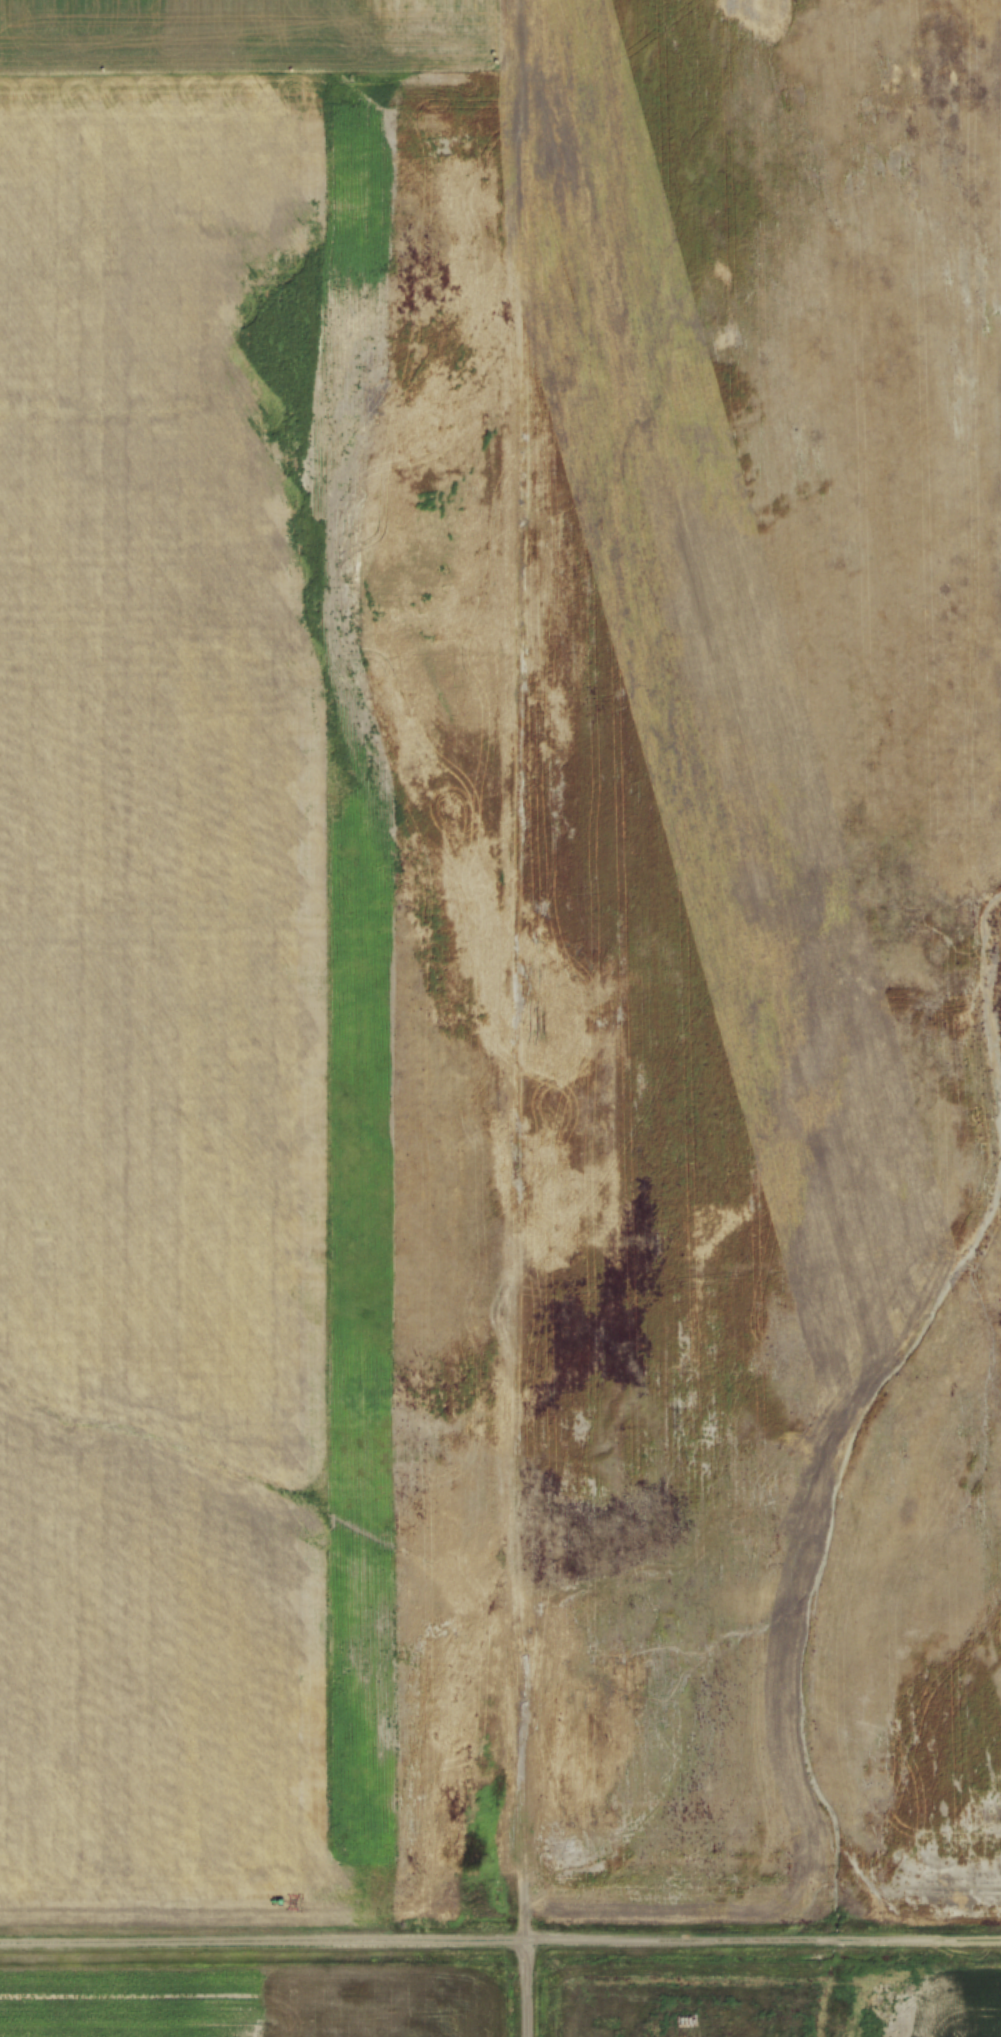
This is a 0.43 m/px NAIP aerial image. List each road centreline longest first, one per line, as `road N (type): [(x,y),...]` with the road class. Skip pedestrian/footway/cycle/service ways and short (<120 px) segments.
road 1 (track): [(0,1940),(1000,1940)]

